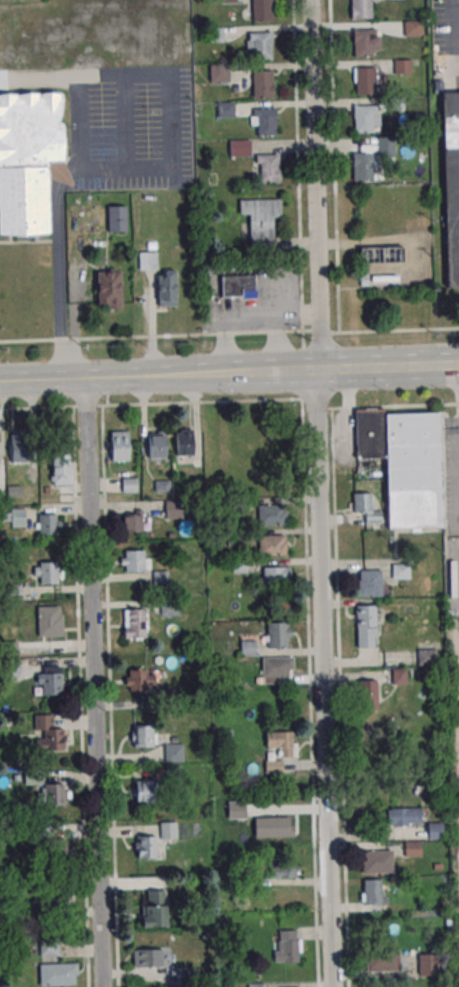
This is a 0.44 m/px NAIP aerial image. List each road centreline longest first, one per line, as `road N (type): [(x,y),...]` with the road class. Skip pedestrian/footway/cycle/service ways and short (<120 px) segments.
road 1 (residential): [(333,986),(310,0)]
road 2 (residential): [(100,986),(86,378)]
road 3 (secondary): [(0,381),(254,373)]
road 4 (secondary): [(254,373),(458,366)]

